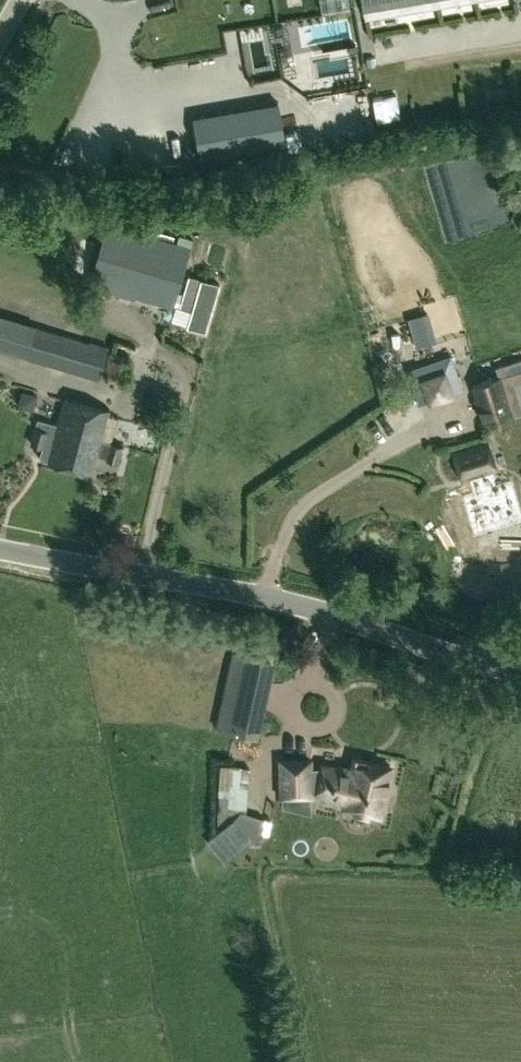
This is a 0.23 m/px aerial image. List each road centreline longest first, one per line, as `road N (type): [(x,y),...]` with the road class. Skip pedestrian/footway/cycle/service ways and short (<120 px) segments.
road 1 (tertiary): [(520,673),(329,611),(0,547)]

